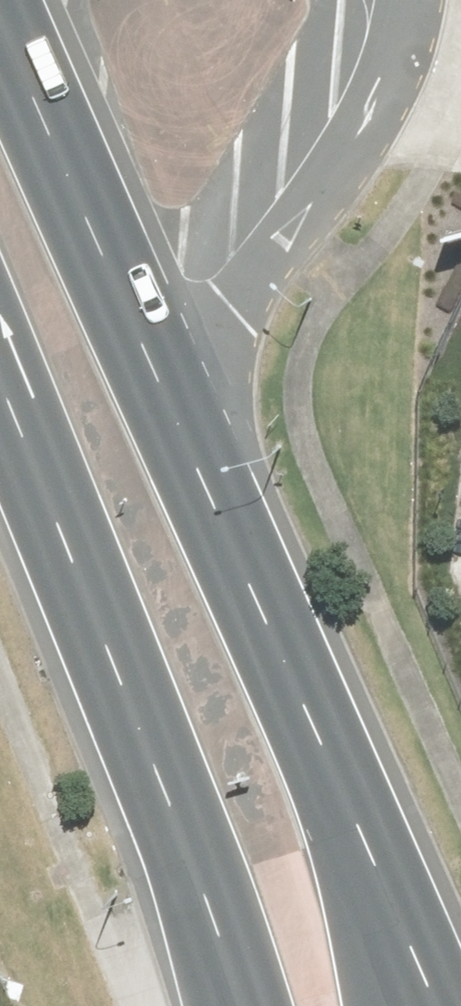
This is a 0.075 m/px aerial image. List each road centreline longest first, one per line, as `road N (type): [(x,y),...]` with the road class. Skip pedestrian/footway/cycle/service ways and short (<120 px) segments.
road 1 (primary): [(248,1005),(0,398)]
road 2 (primary): [(188,420),(436,1005)]
road 3 (unclassified): [(418,0),(397,68),(358,149),(238,318),(188,420)]
road 4 (primary): [(0,21),(188,420)]

